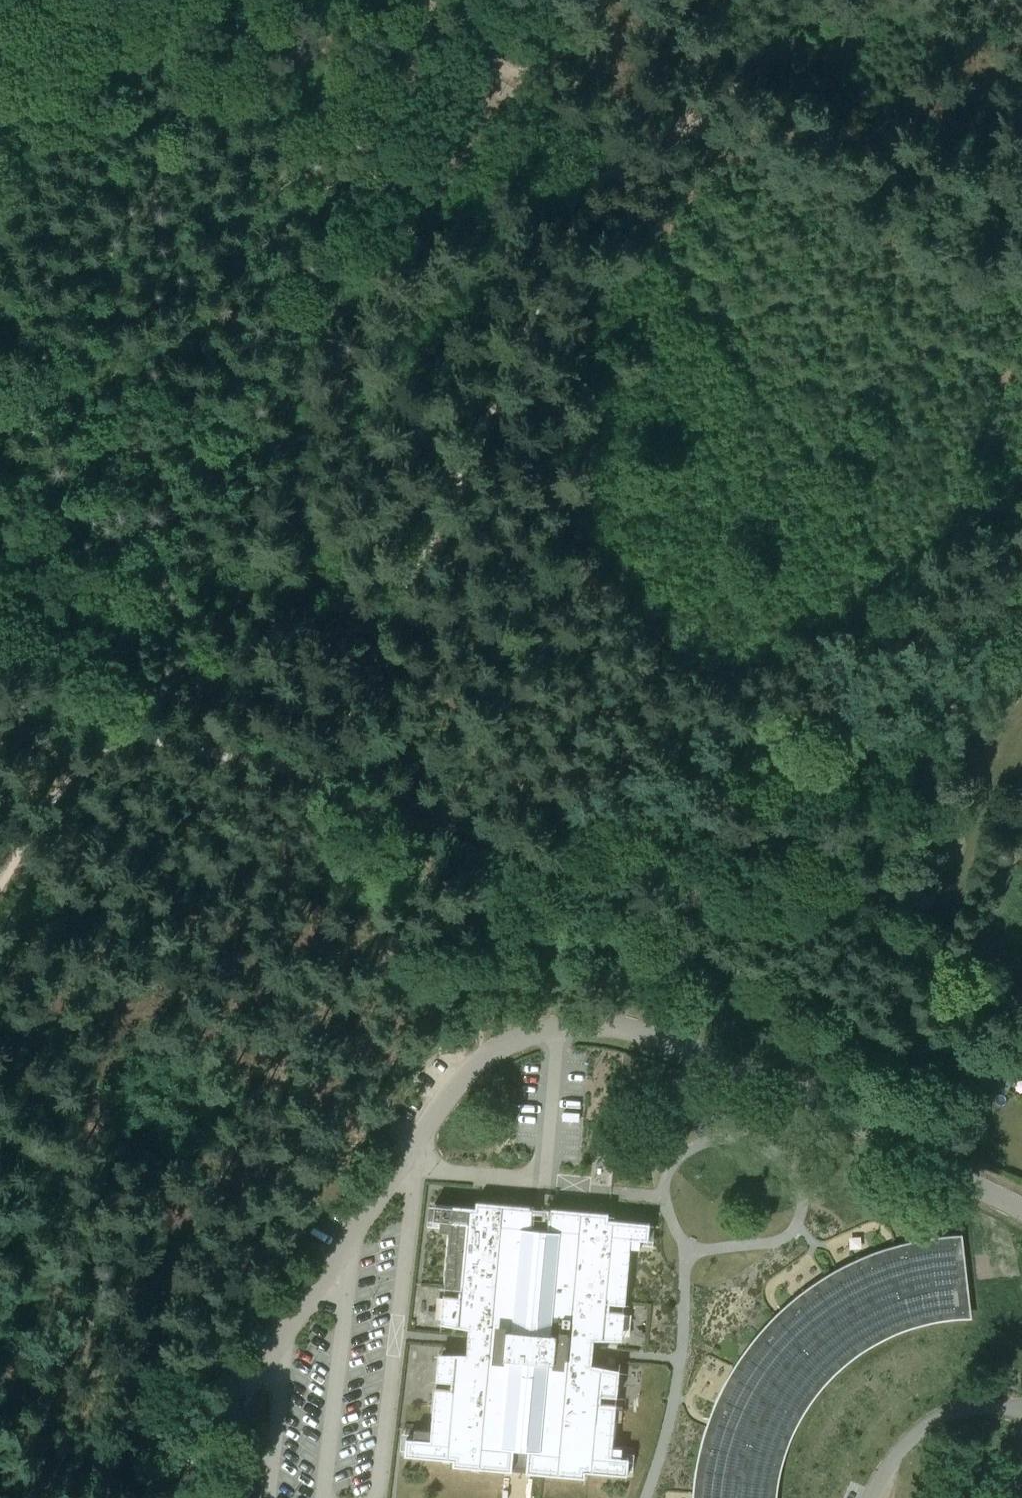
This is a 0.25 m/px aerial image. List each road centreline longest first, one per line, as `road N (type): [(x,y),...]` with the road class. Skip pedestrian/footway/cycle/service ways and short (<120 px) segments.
road 1 (unclassified): [(186,1497),(237,1401),(451,1090),(483,1058),(537,1030),(602,1025),(686,1045),(811,1098)]
road 2 (unclassified): [(1021,1199),(811,1098)]

